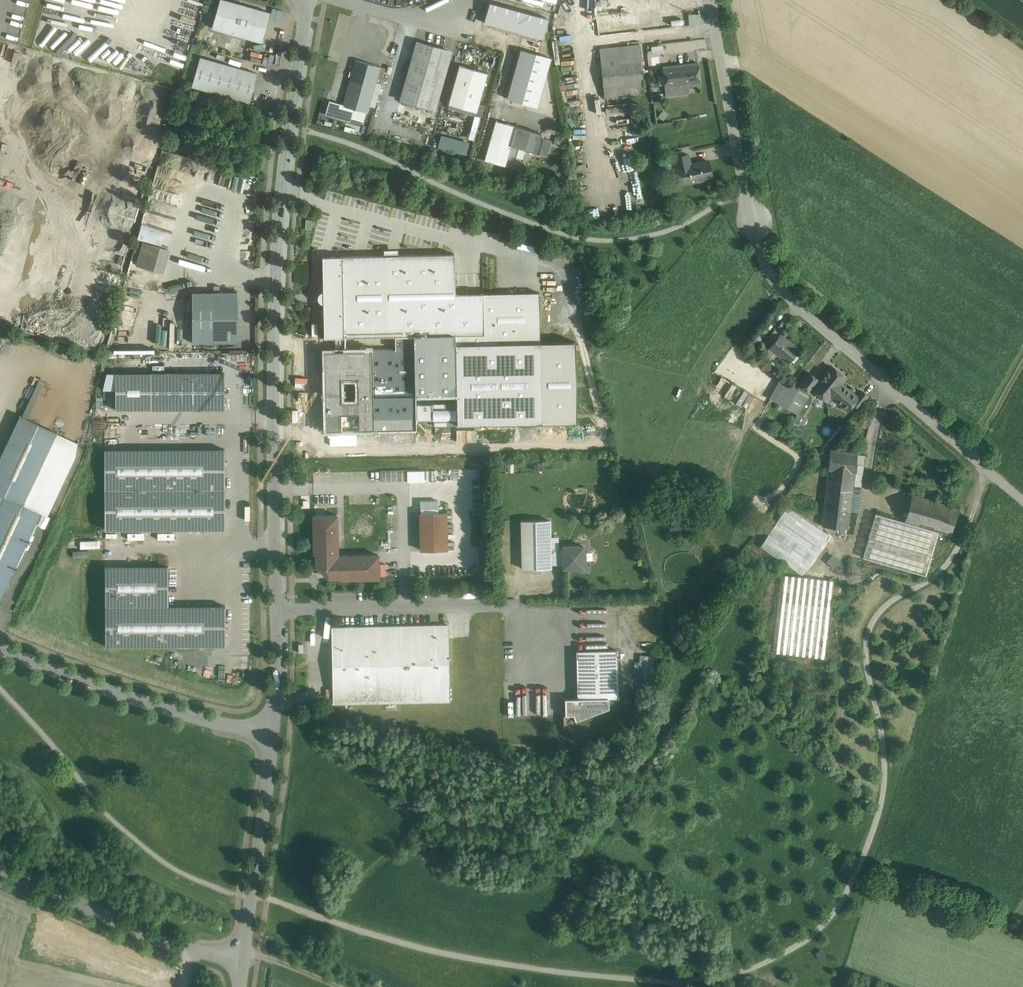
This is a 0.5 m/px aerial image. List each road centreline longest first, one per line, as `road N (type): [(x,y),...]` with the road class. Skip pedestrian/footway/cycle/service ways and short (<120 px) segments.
road 1 (residential): [(272,731),(276,261),(307,0)]
road 2 (residential): [(962,447),(786,294),(765,266),(709,0)]
road 3 (residential): [(272,731),(158,706),(0,648)]
road 4 (residential): [(243,957),(143,933),(0,867)]
road 5 (residential): [(243,957),(272,731)]

